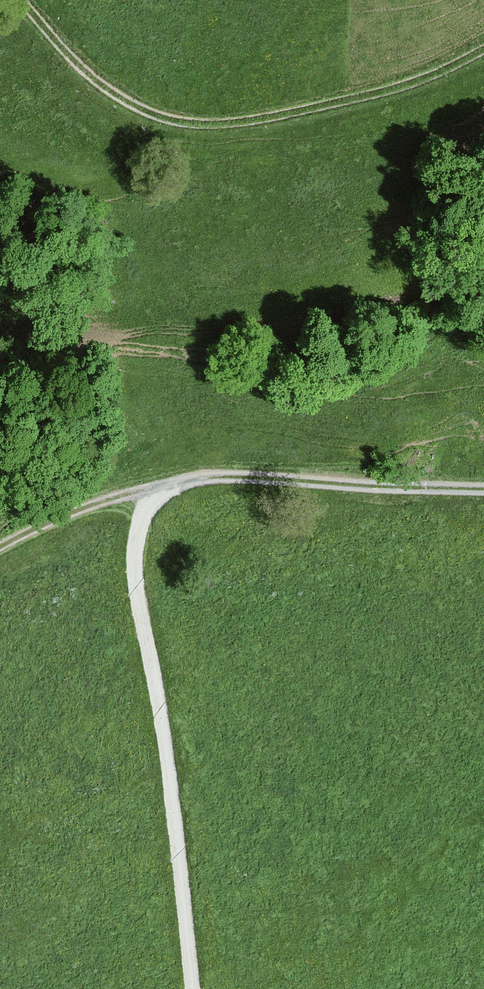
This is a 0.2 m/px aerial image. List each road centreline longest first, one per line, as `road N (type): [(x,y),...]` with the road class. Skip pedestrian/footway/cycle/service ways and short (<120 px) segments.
road 1 (track): [(24,0),(100,84),(161,120),(229,127),(419,81),(483,53)]
road 2 (track): [(154,486),(135,571),(163,731),(192,988)]
road 3 (track): [(483,488),(188,479),(112,499),(0,547)]

